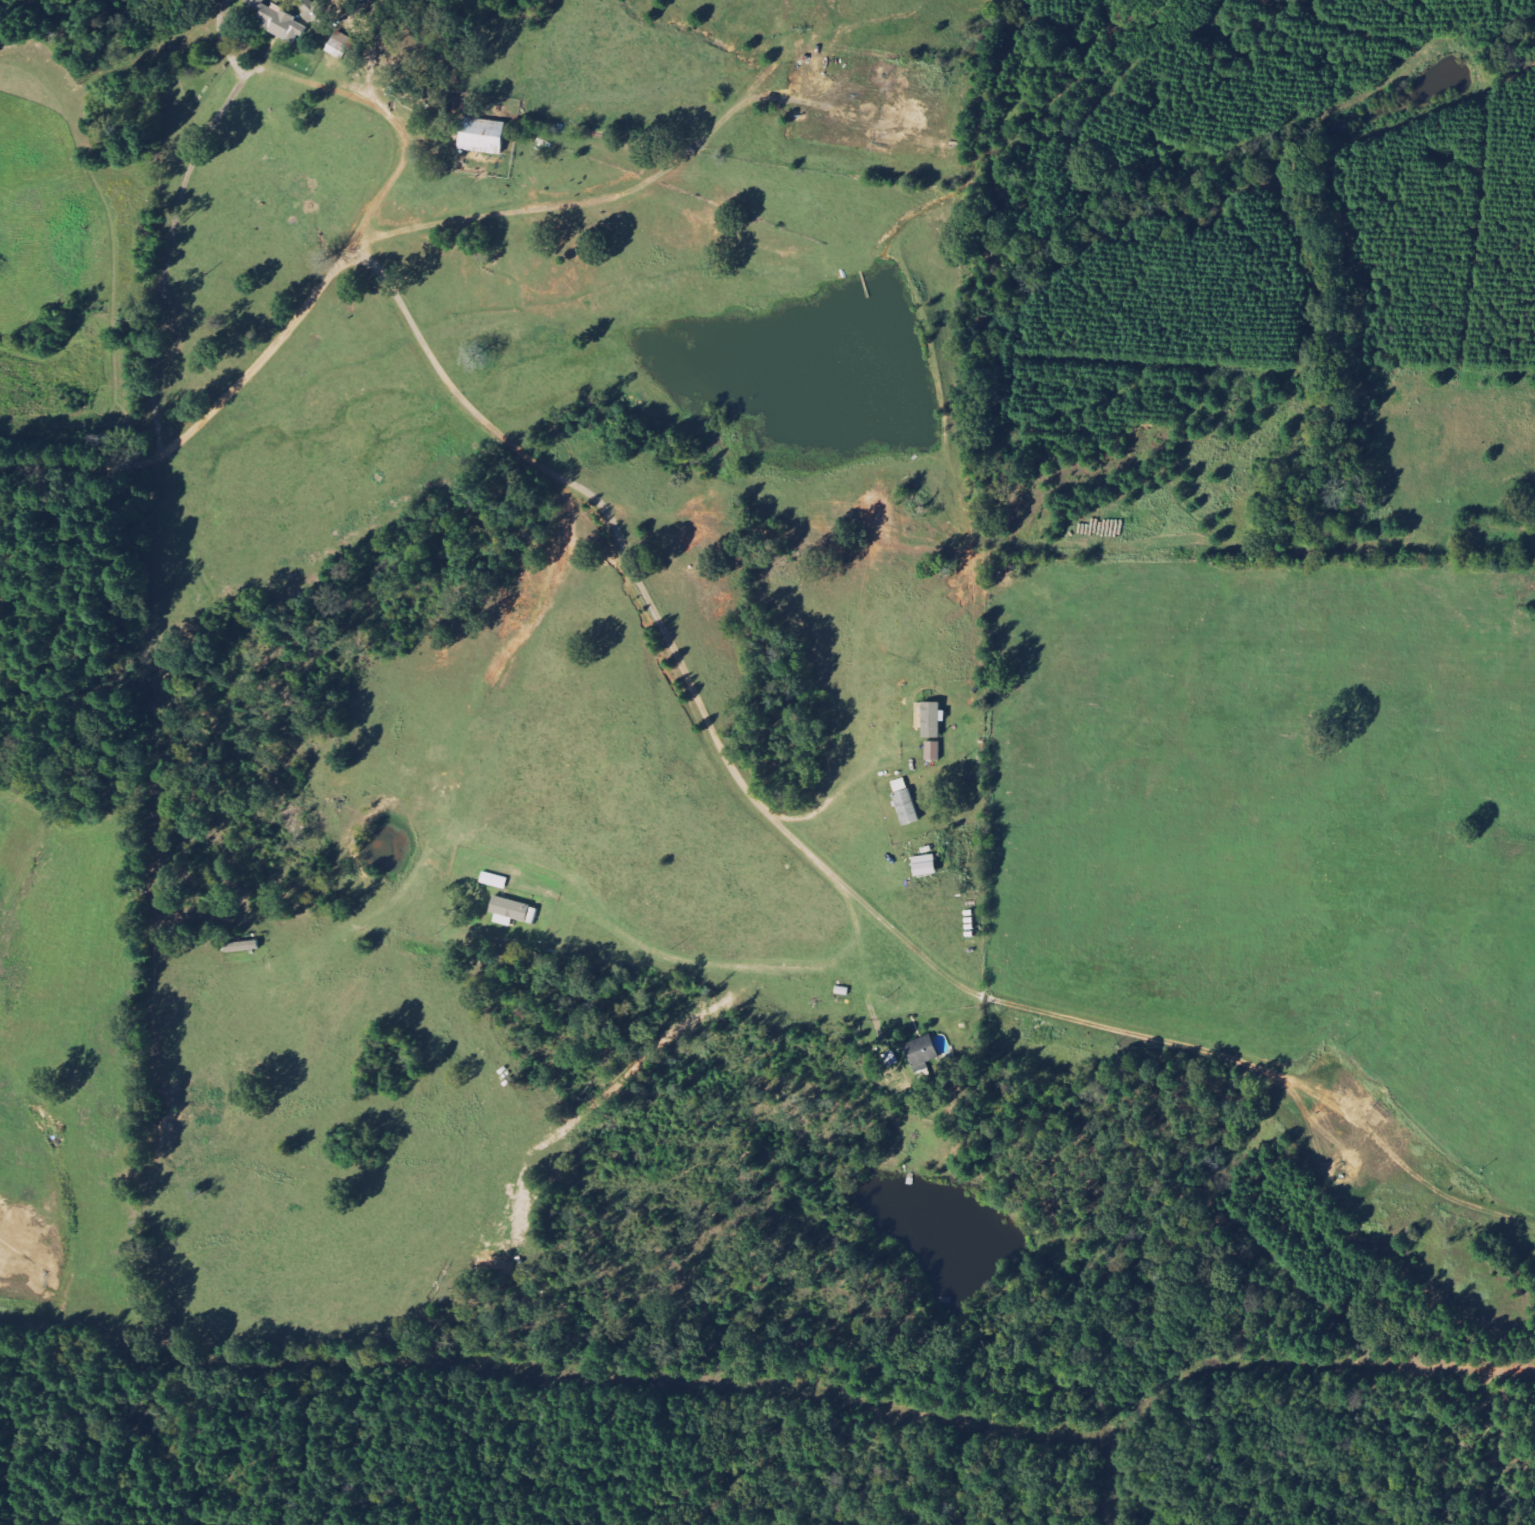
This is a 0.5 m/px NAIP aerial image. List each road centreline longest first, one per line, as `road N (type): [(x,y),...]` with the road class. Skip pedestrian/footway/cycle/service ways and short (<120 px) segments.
road 1 (residential): [(0,467),(145,461)]
road 2 (track): [(769,813),(831,810),(864,737)]

